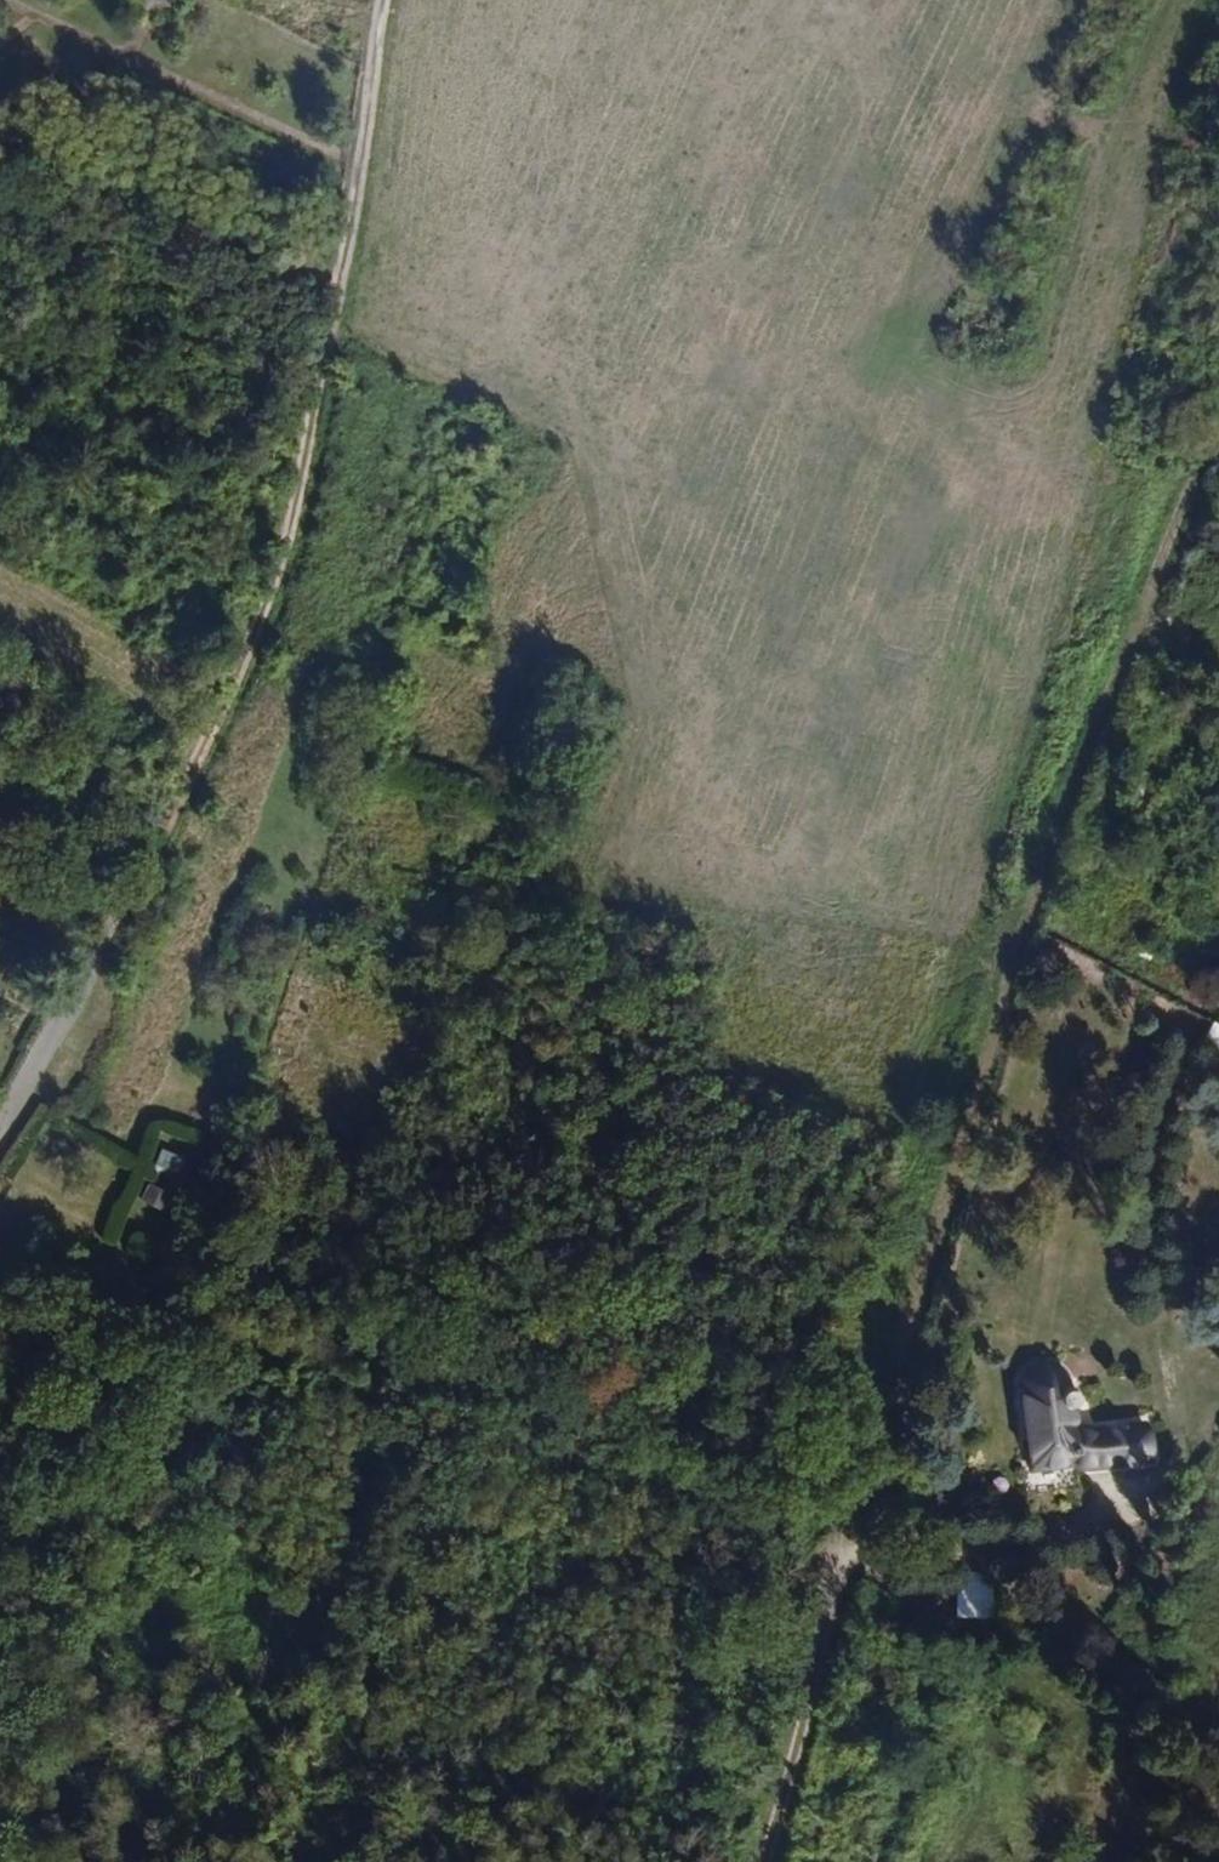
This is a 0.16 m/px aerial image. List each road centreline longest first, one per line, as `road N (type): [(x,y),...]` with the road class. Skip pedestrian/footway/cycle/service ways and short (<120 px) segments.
road 1 (track): [(770,1861),(1033,892),(1218,423)]
road 2 (track): [(92,950),(281,566),(379,0)]
road 3 (residential): [(0,1128),(92,950)]

